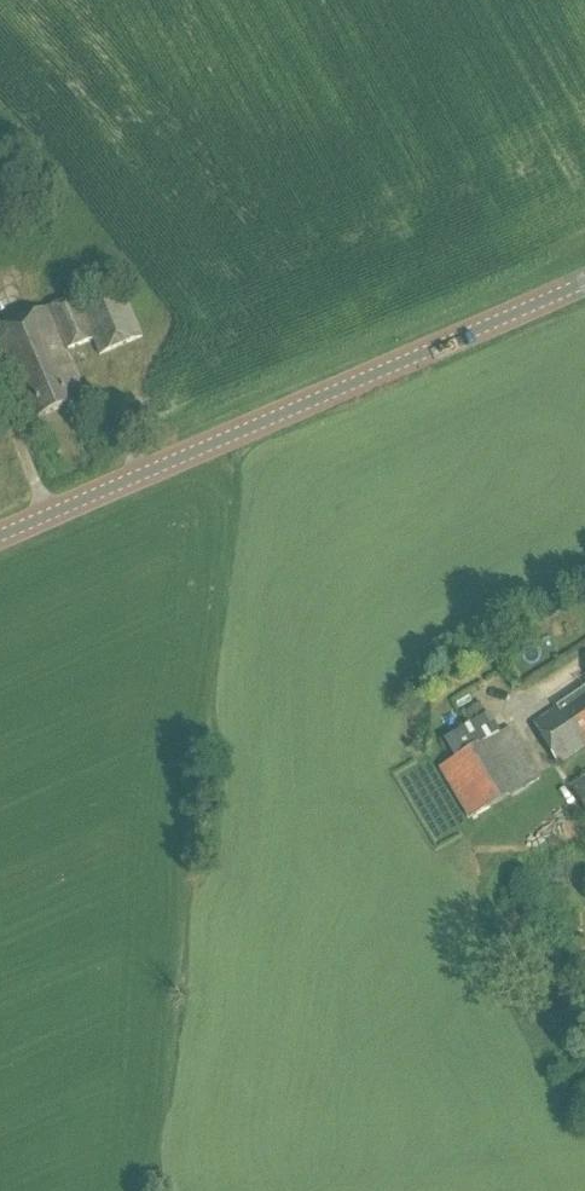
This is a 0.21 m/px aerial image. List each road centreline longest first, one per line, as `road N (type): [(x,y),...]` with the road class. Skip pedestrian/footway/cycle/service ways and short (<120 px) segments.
road 1 (tertiary): [(0,538),(584,287)]

